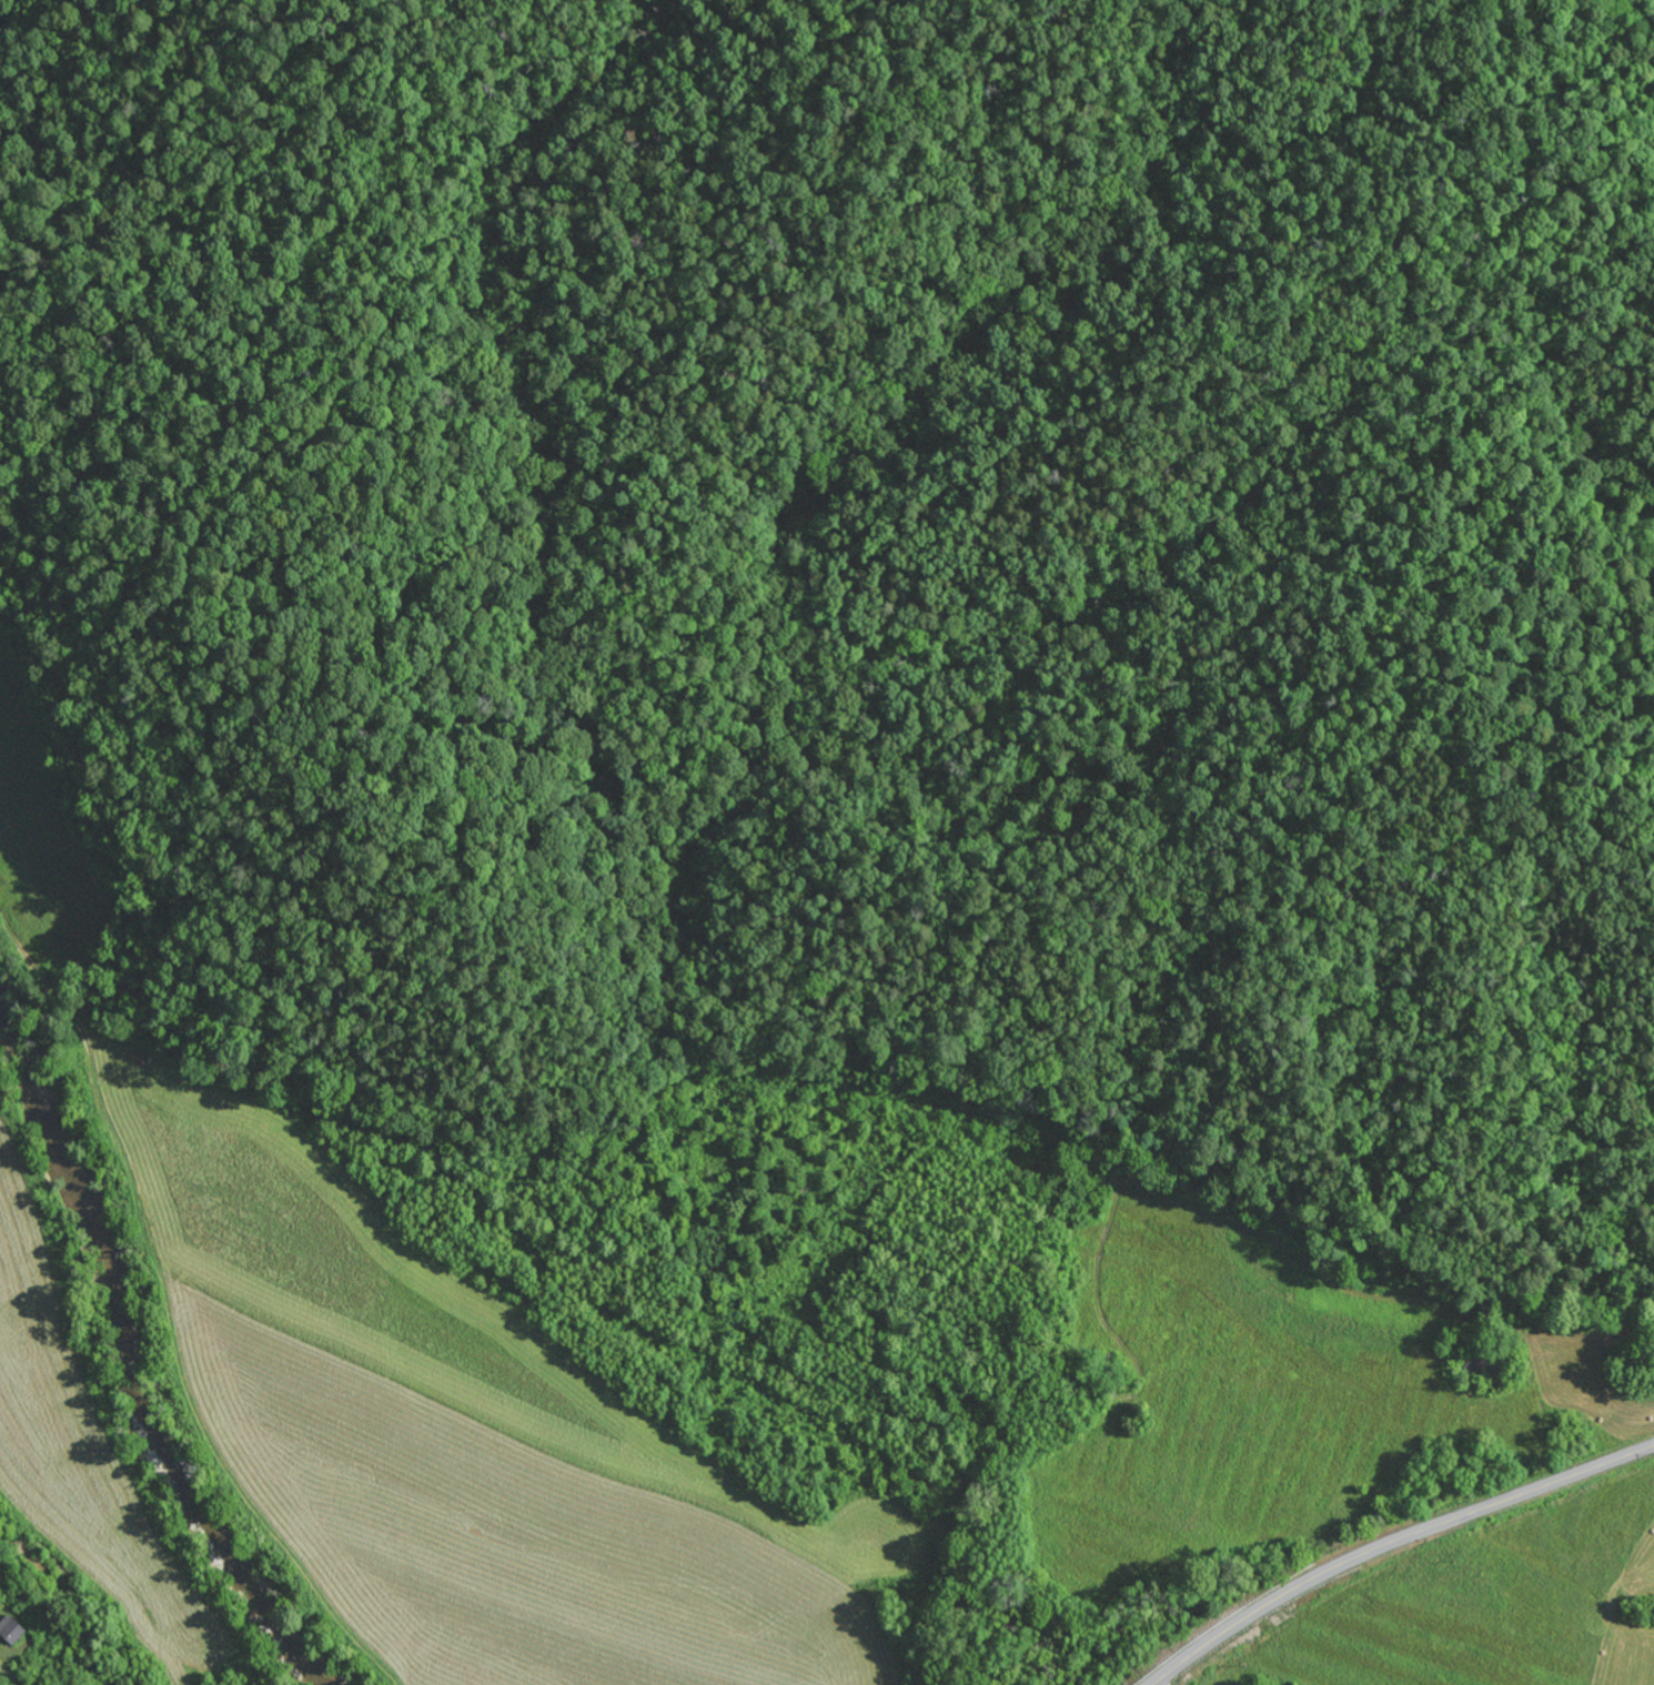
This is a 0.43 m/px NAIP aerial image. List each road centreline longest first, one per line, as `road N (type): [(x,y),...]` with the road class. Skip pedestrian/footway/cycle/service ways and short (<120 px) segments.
road 1 (residential): [(365,1684),(335,1653),(192,1320),(67,955),(16,915),(0,915)]
road 2 (secondary): [(1153,1684),(1327,1573),(1653,1446)]

